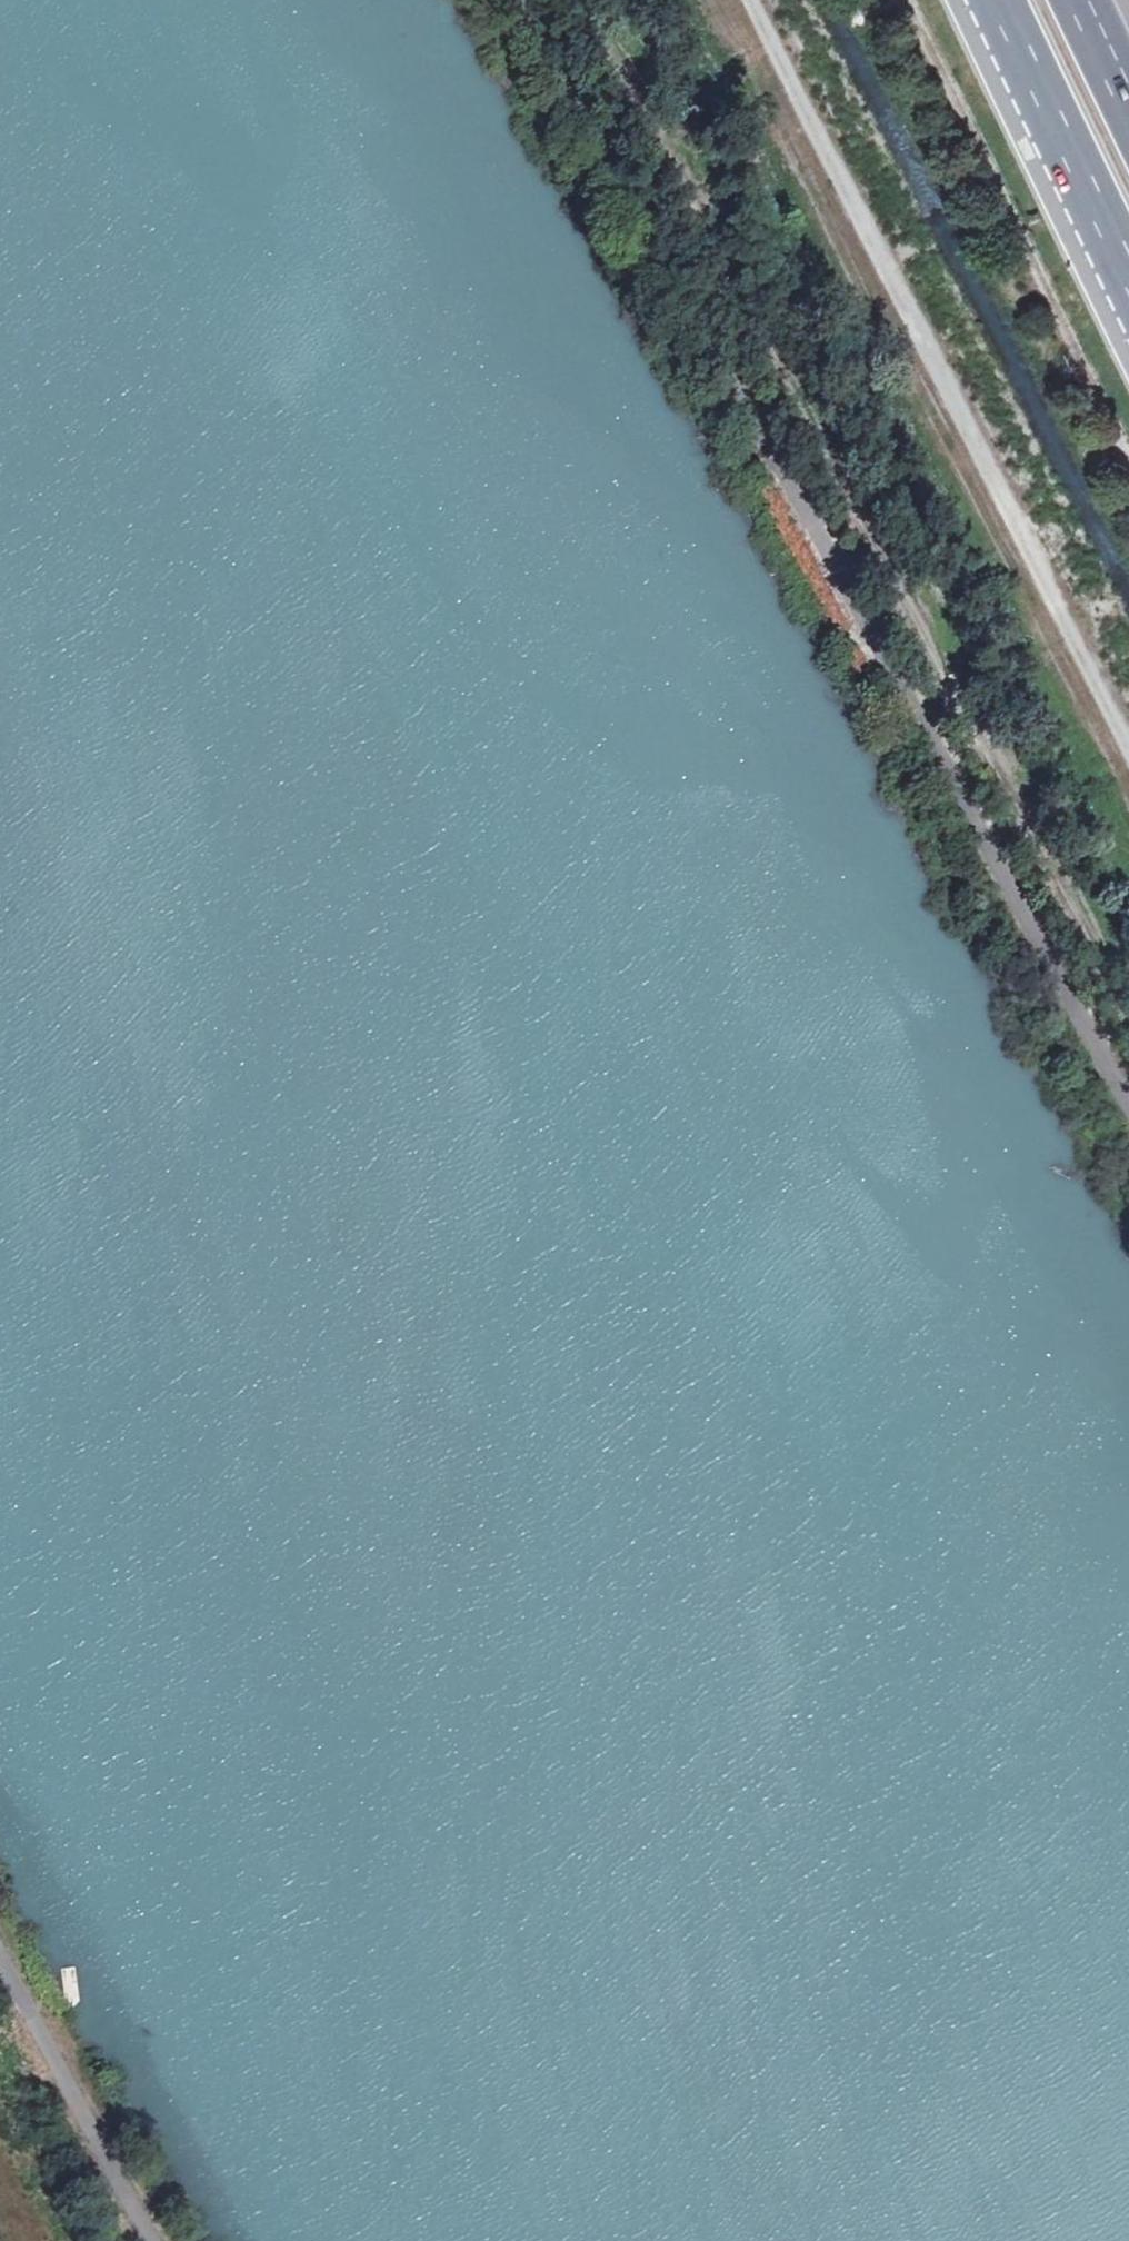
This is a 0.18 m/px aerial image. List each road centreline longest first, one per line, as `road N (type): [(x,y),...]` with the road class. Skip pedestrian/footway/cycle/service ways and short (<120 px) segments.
road 1 (track): [(752,0),(1128,727)]
road 2 (motorway): [(990,0),(1128,294)]
road 3 (motorway): [(1128,118),(1078,0)]

